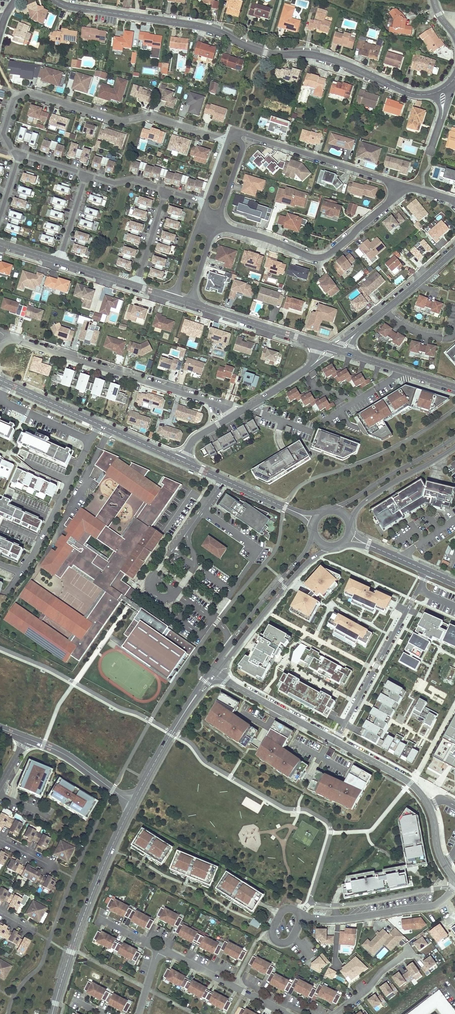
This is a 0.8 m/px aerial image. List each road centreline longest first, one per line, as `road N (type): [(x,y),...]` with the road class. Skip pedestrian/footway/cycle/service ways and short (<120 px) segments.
road 1 (residential): [(55,0),(208,28),(265,53),(320,56),(415,94),(441,89)]
road 2 (residential): [(229,140),(28,92),(14,100),(3,133),(20,153)]
road 3 (residential): [(233,416),(218,405),(6,341)]
road 4 (secondary): [(133,803),(53,1013)]
road 5 (residential): [(216,224),(321,257),(402,186)]
road 6 (residential): [(99,424),(35,552),(5,594)]
road 7 (tertiary): [(454,879),(415,788),(334,740)]
road 8 (residential): [(402,186),(246,134),(231,139)]
road 9 (residential): [(417,588),(334,740)]
road 10 (residential): [(454,887),(433,905),(300,916)]
road 11 (secondary): [(219,665),(326,547)]
road 12 (secondary): [(315,538),(219,665)]
road 13 (secondary): [(212,673),(133,803)]
road 14 (residential): [(184,461),(313,522)]
road 15 (residential): [(159,952),(286,1013)]
road 16 (tertiary): [(334,740),(212,673)]
road 17 (secondary): [(454,437),(337,510)]
road 18 (residential): [(189,303),(313,342)]
road 19 (secondary): [(349,521),(361,504),(454,447)]
road 20 (tertiary): [(30,735),(133,803)]

